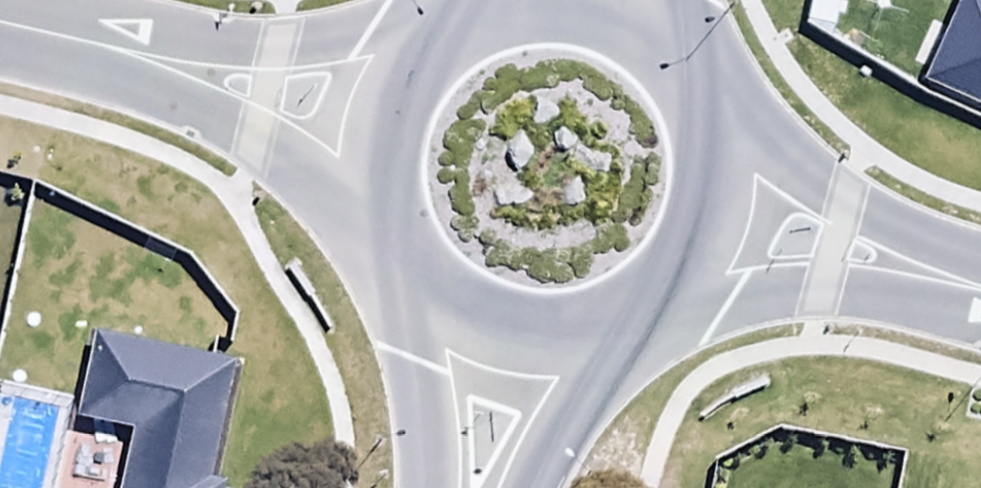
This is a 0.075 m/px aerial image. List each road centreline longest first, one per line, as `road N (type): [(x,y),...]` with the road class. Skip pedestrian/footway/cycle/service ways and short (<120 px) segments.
road 1 (residential): [(0,32),(267,93),(380,132)]
road 2 (residential): [(699,214),(980,278)]
road 3 (tertiary): [(581,7),(629,27),(669,63),(696,109),(706,161),(699,214)]
road 4 (tertiary): [(512,328),(462,311),(421,279),(391,235),(377,185),(380,132)]
road 5 (tertiary): [(380,132),(399,83),(432,43),(477,15),(528,3),(581,7)]
road 6 (tertiary): [(699,214),(679,257),(647,293),(606,318),(560,330),(512,328)]
road 7 (unclassified): [(476,487),(512,328)]

